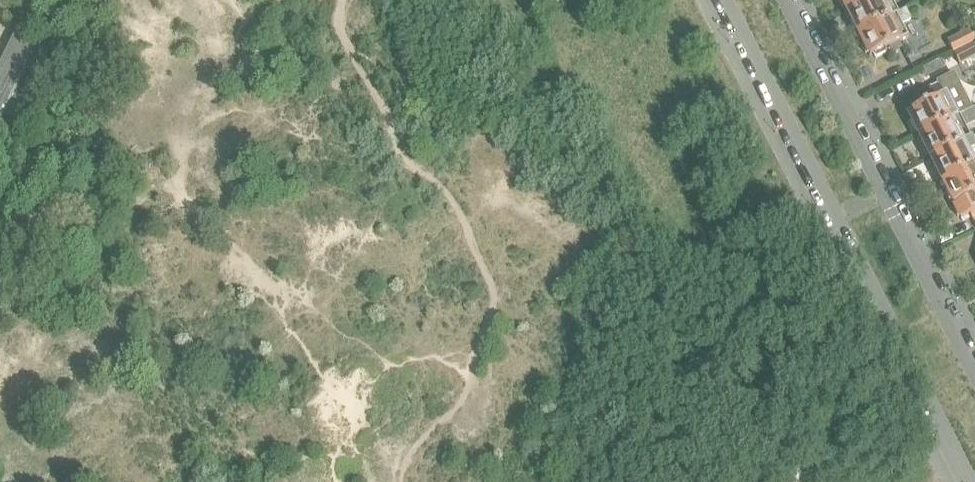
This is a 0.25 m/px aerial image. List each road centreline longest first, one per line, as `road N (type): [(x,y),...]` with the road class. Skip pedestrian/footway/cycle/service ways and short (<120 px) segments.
road 1 (residential): [(728,0),(969,481)]
road 2 (residential): [(974,369),(789,0)]

